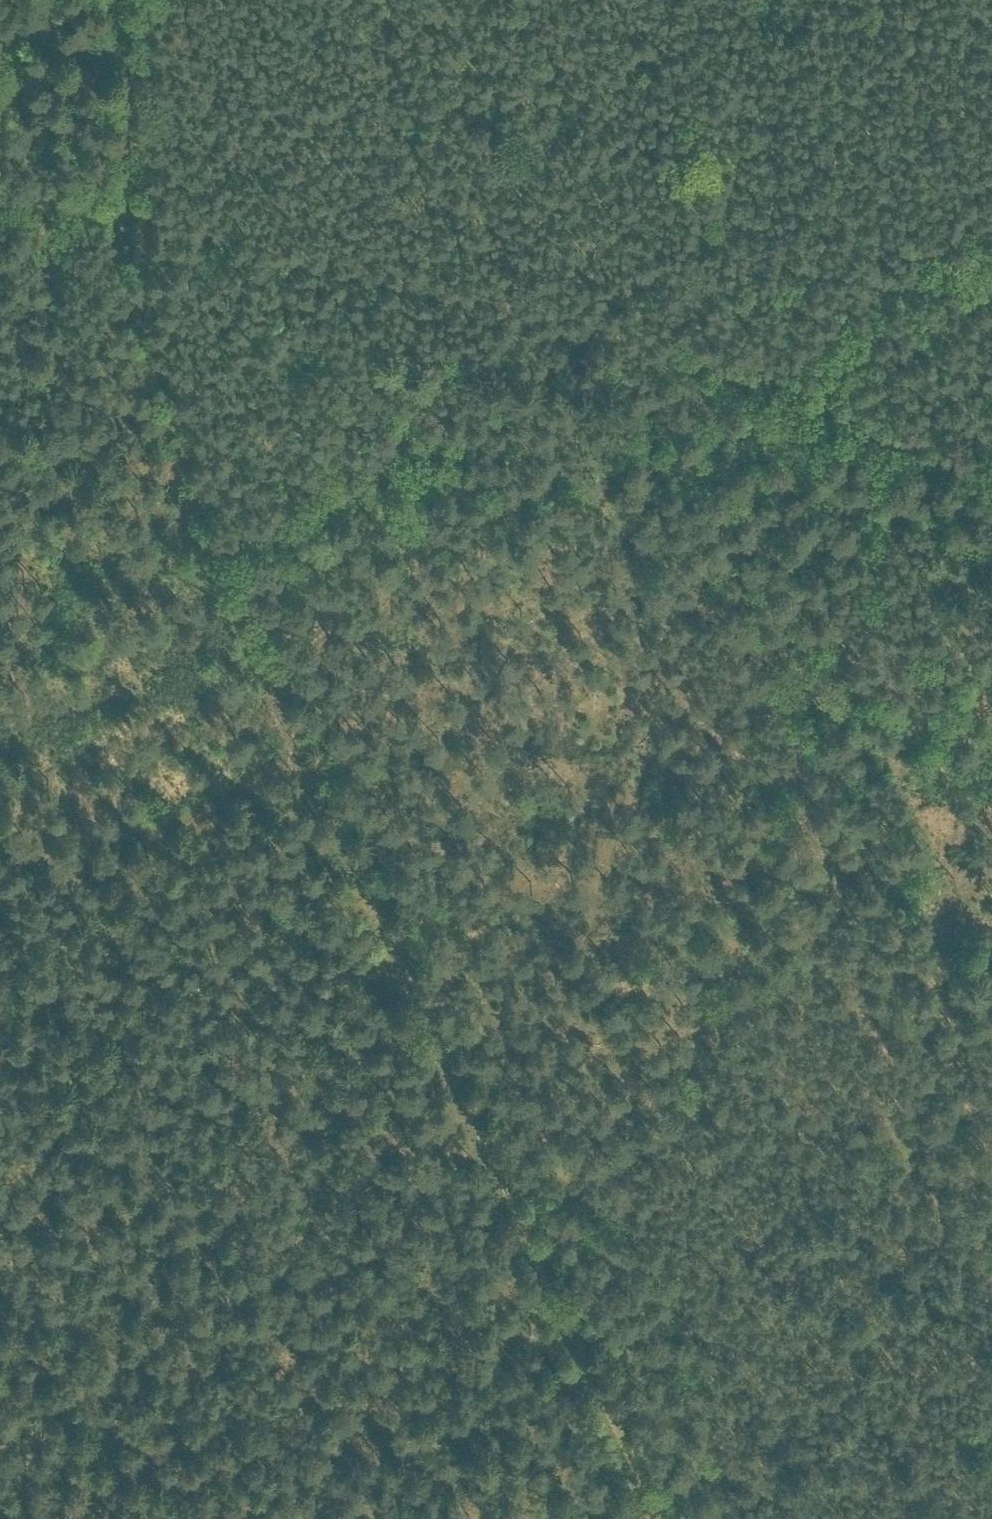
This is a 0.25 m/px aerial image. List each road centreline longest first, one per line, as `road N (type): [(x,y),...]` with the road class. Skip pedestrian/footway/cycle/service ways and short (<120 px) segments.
road 1 (track): [(133,0),(146,276),(202,503),(652,1518)]
road 2 (track): [(0,205),(139,211),(742,363)]
road 3 (track): [(991,461),(829,386),(742,363)]

